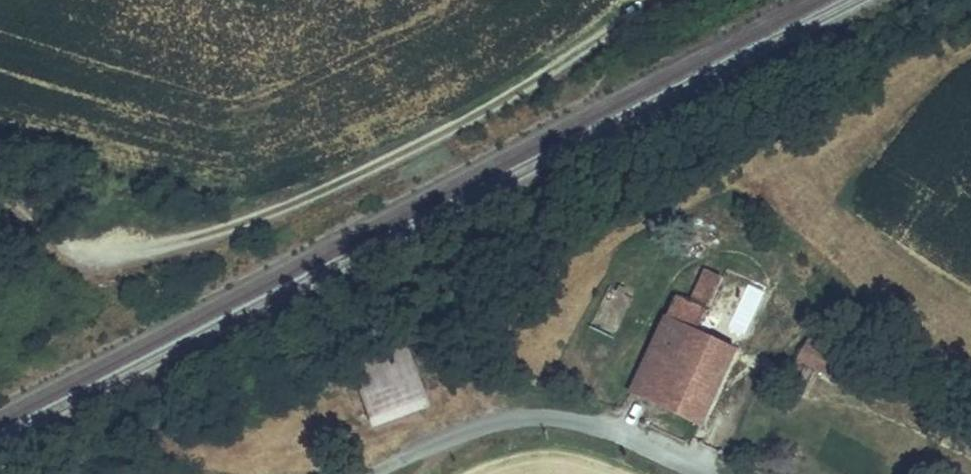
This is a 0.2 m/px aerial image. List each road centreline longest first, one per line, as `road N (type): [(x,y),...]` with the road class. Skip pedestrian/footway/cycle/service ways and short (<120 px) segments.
road 1 (track): [(107,255),(216,235),(361,174),(478,117),(667,0)]
road 2 (unclassified): [(703,473),(597,426),(540,417),(487,424),(375,473)]
road 3 (unclassified): [(0,186),(84,249),(107,255)]

